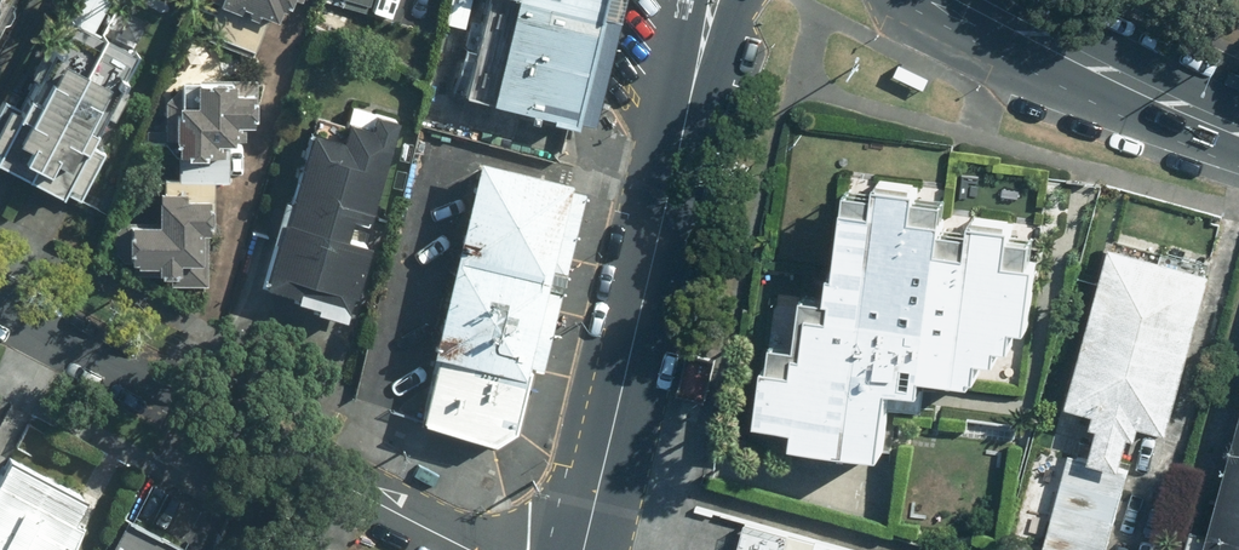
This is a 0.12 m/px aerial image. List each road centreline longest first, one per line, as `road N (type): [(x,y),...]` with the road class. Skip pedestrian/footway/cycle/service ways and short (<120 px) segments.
road 1 (residential): [(483,549),(435,532),(0,303)]
road 2 (tertiary): [(681,138),(586,549)]
road 3 (primary): [(967,0),(1238,129)]
road 4 (tertiary): [(747,0),(736,45),(681,138)]
road 5 (tertiary): [(681,138),(692,0)]

